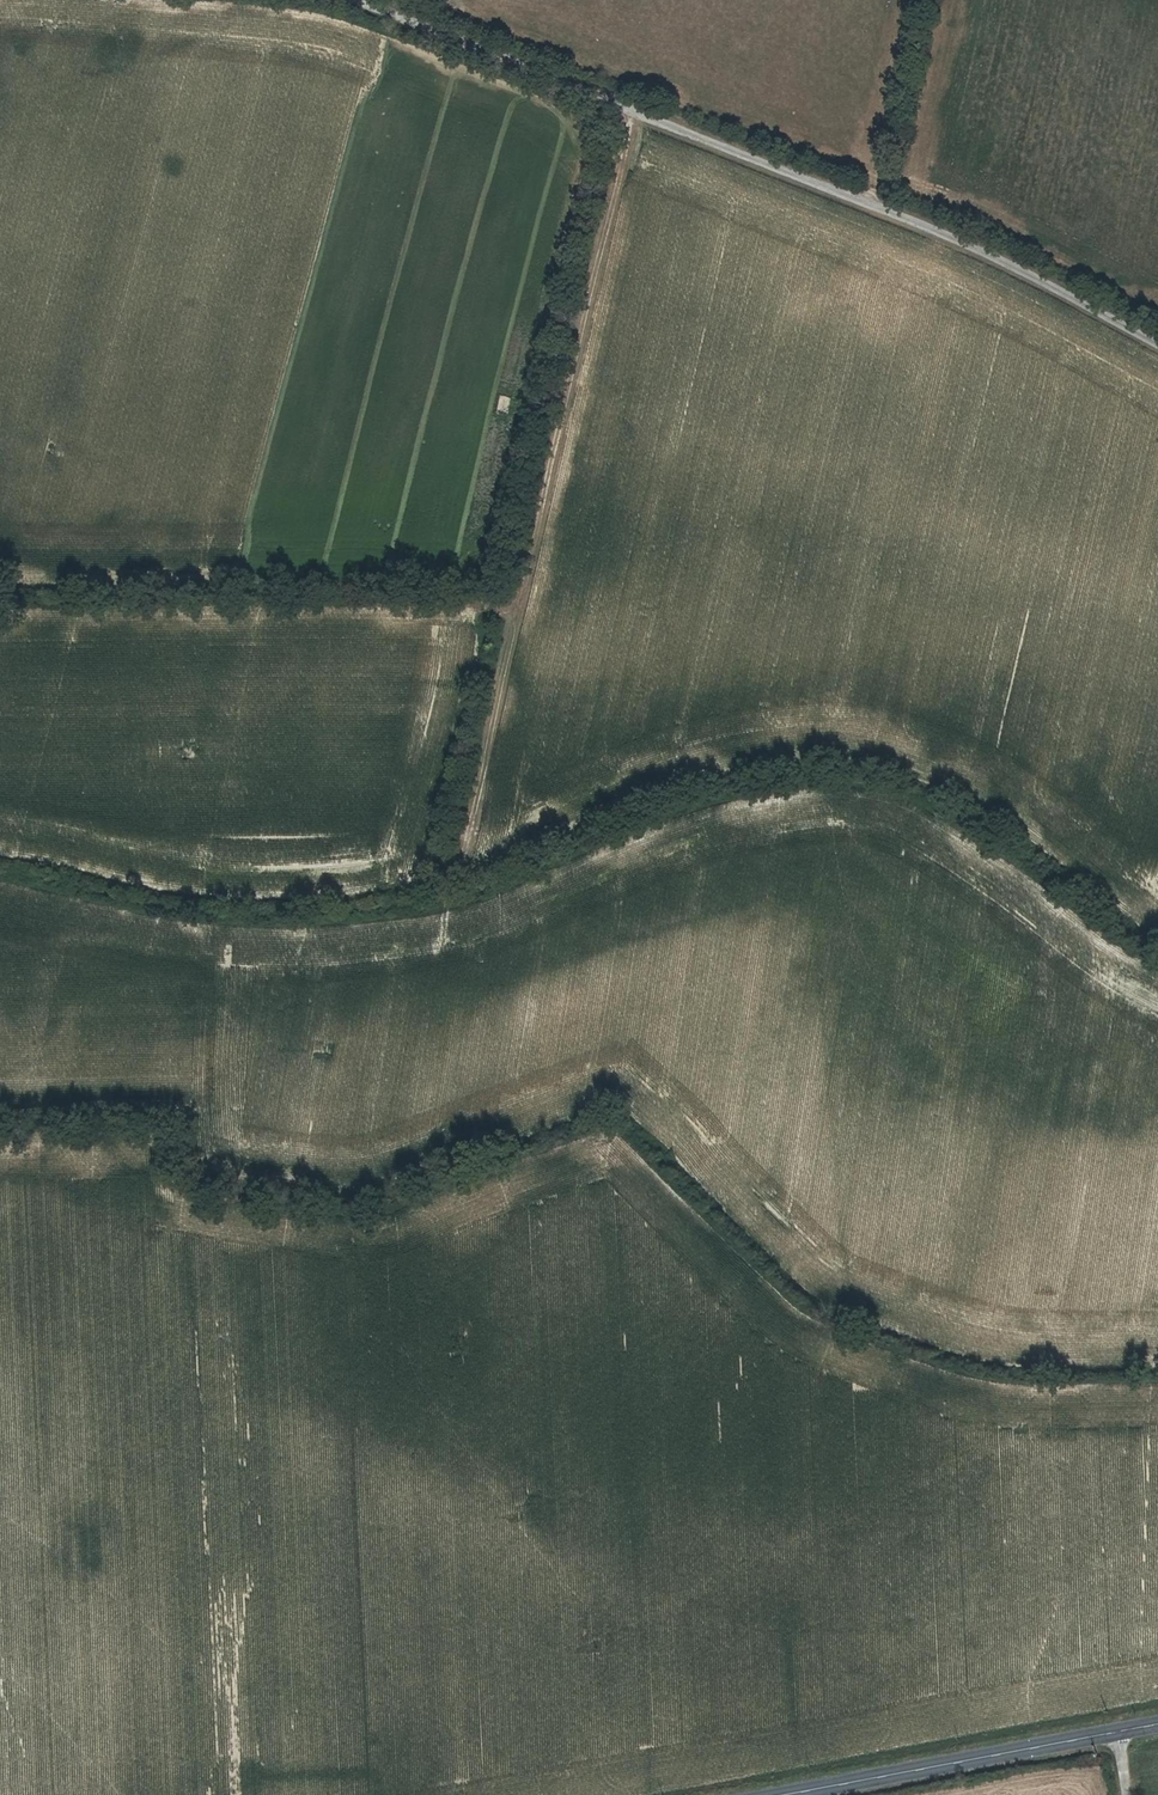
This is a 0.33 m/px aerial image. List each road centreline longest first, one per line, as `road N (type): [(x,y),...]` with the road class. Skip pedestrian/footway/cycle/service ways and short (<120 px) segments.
road 1 (unclassified): [(350,0),(931,229),(1157,347)]
road 2 (secondary): [(765,1794),(1112,1731)]

